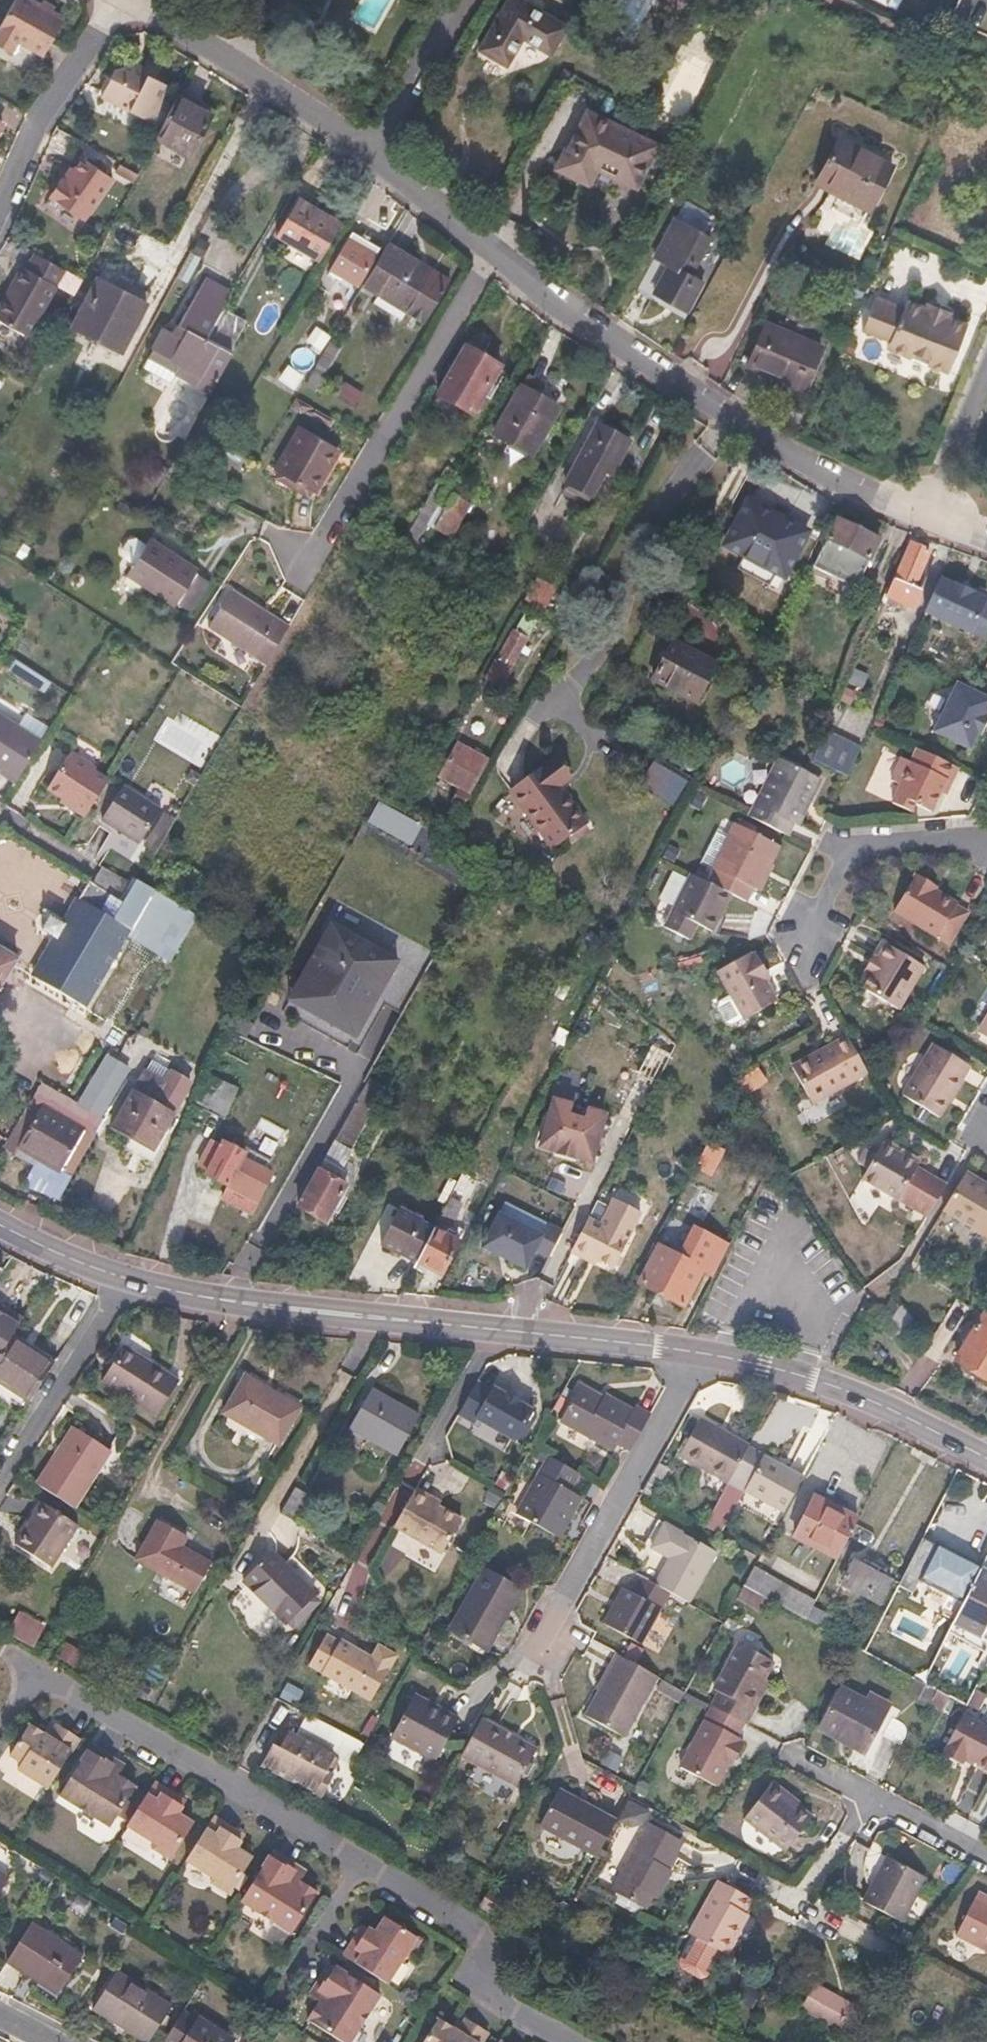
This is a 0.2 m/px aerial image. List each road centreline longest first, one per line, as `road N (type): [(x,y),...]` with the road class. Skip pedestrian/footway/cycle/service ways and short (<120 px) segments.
road 1 (residential): [(23,1668),(474,1934),(504,2016),(553,2041)]
road 2 (tertiary): [(701,1352),(254,1304),(120,1278)]
road 3 (residential): [(928,514),(836,483),(567,310)]
road 4 (residential): [(494,255),(303,576)]
road 5 (residential): [(701,1352),(542,1647)]
road 6 (tertiary): [(986,1459),(834,1384),(701,1352)]
road 7 (residential): [(132,0),(379,159)]
road 8 (residential): [(986,858),(921,845),(848,854),(807,939)]
road 9 (residential): [(120,1278),(0,1471)]
road 10 (residential): [(111,0),(0,198)]
road 11 (residential): [(797,1756),(986,1858)]
road 12 (residential): [(379,159),(464,0)]
road 13 (residential): [(928,514),(986,373)]
road 14 (residential): [(379,159),(494,255)]
road 15 (tertiary): [(120,1278),(0,1225)]

